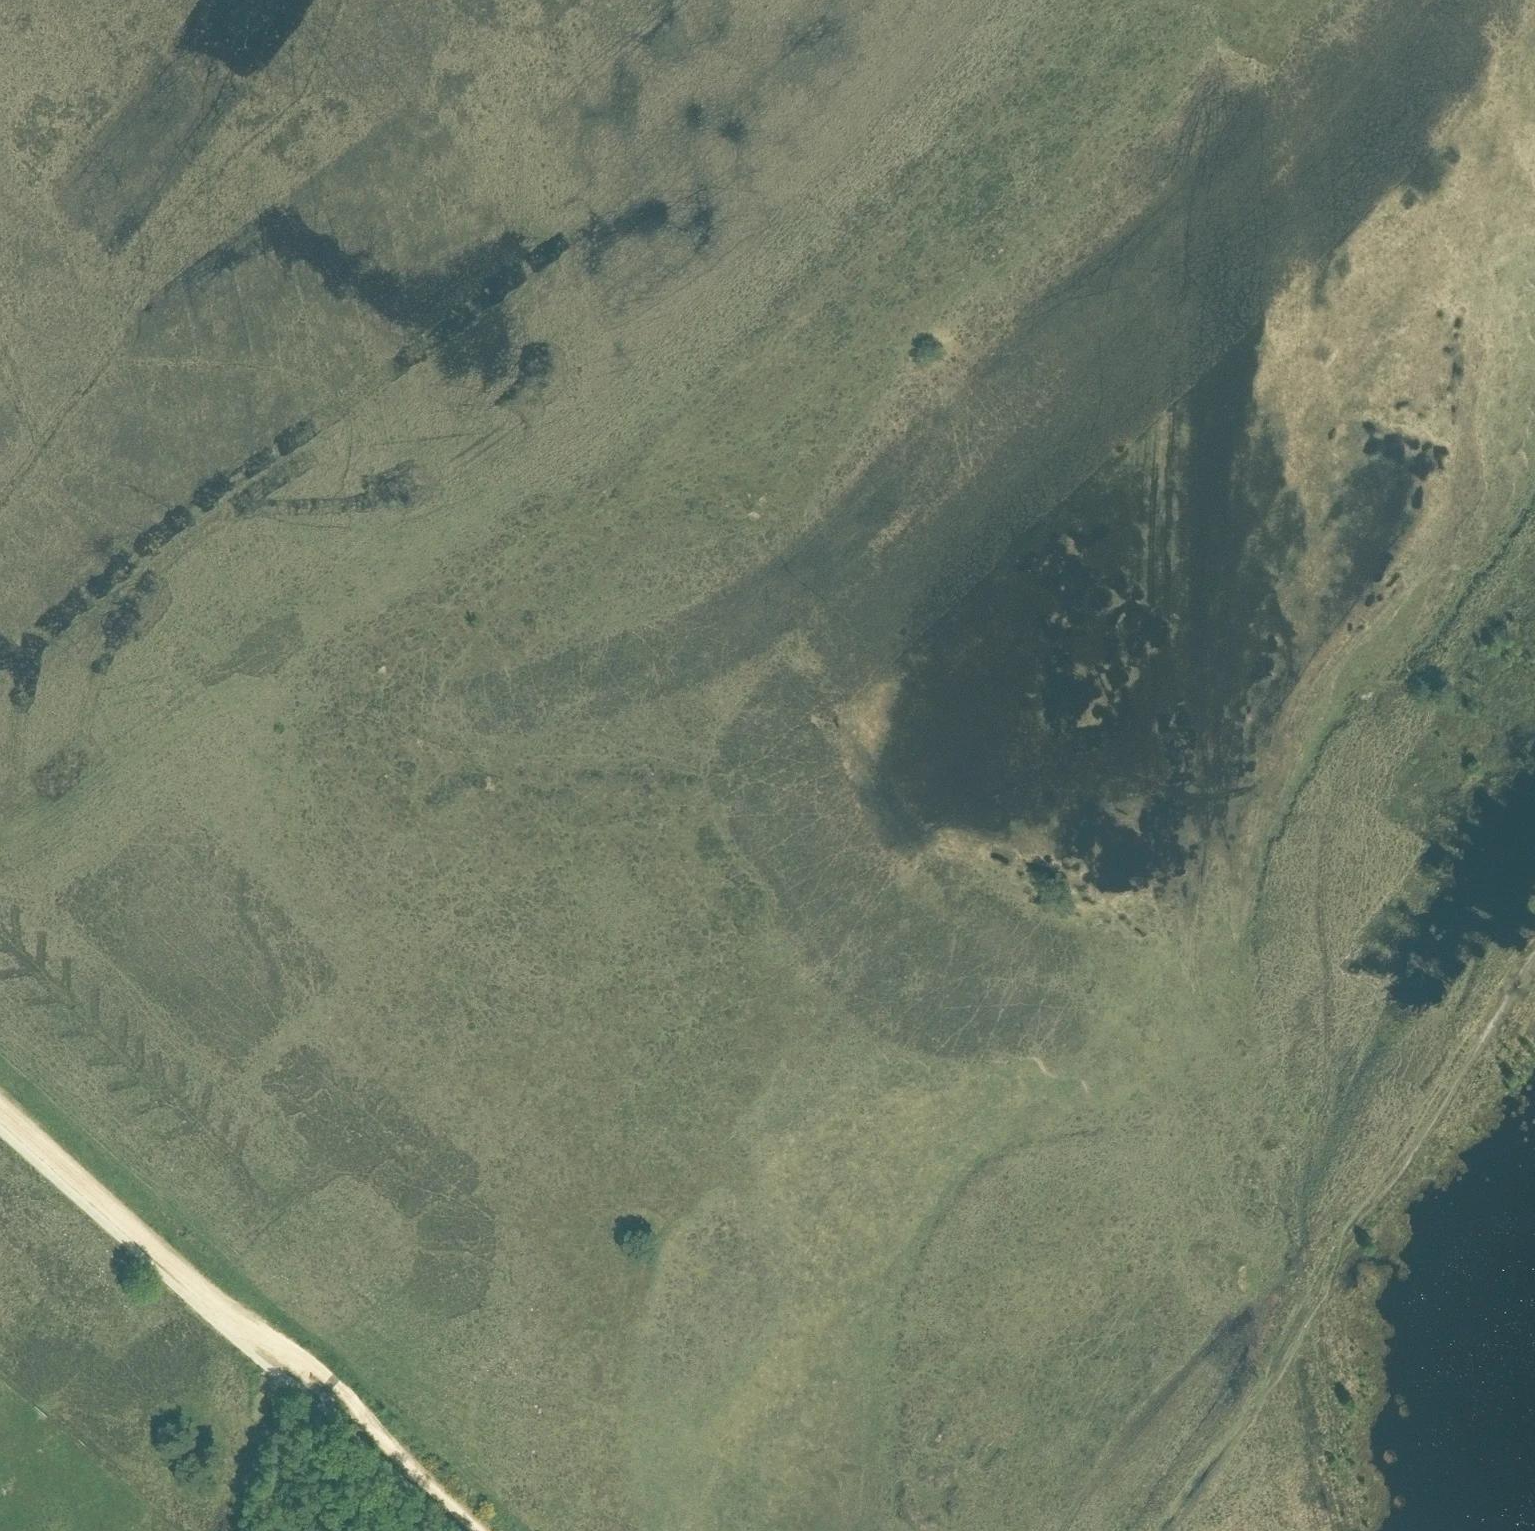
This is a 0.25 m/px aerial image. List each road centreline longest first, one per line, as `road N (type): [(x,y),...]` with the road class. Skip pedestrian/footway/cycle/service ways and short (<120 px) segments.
road 1 (track): [(486,1530),(367,1424),(315,1365),(272,1344),(0,1097)]
road 2 (track): [(272,1344),(367,1424)]

